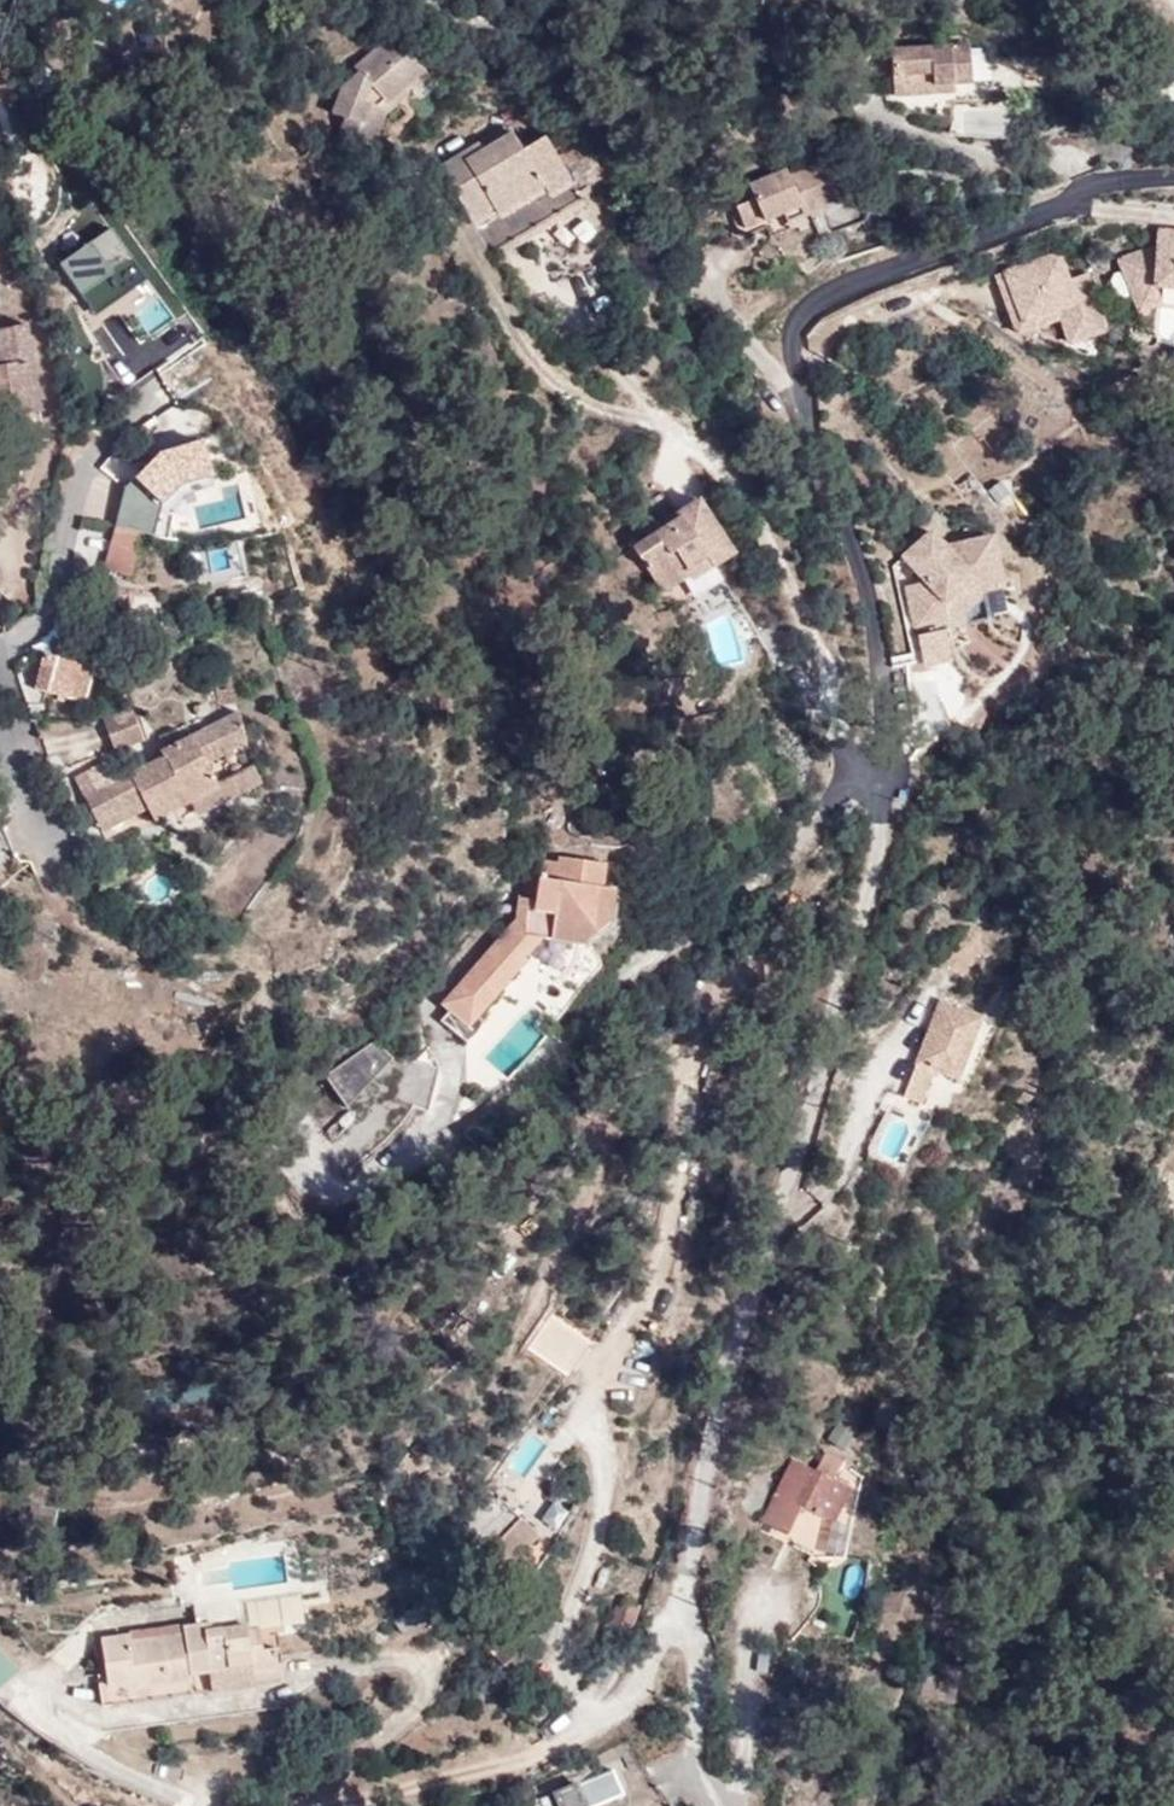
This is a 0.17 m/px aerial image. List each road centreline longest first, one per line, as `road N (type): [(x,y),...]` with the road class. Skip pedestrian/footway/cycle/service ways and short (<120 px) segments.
road 1 (residential): [(700,1805),(683,1747),(693,1518),(892,831),(885,683),(793,363),(802,311),(854,278),(1004,225),(1096,180),(1173,175)]

